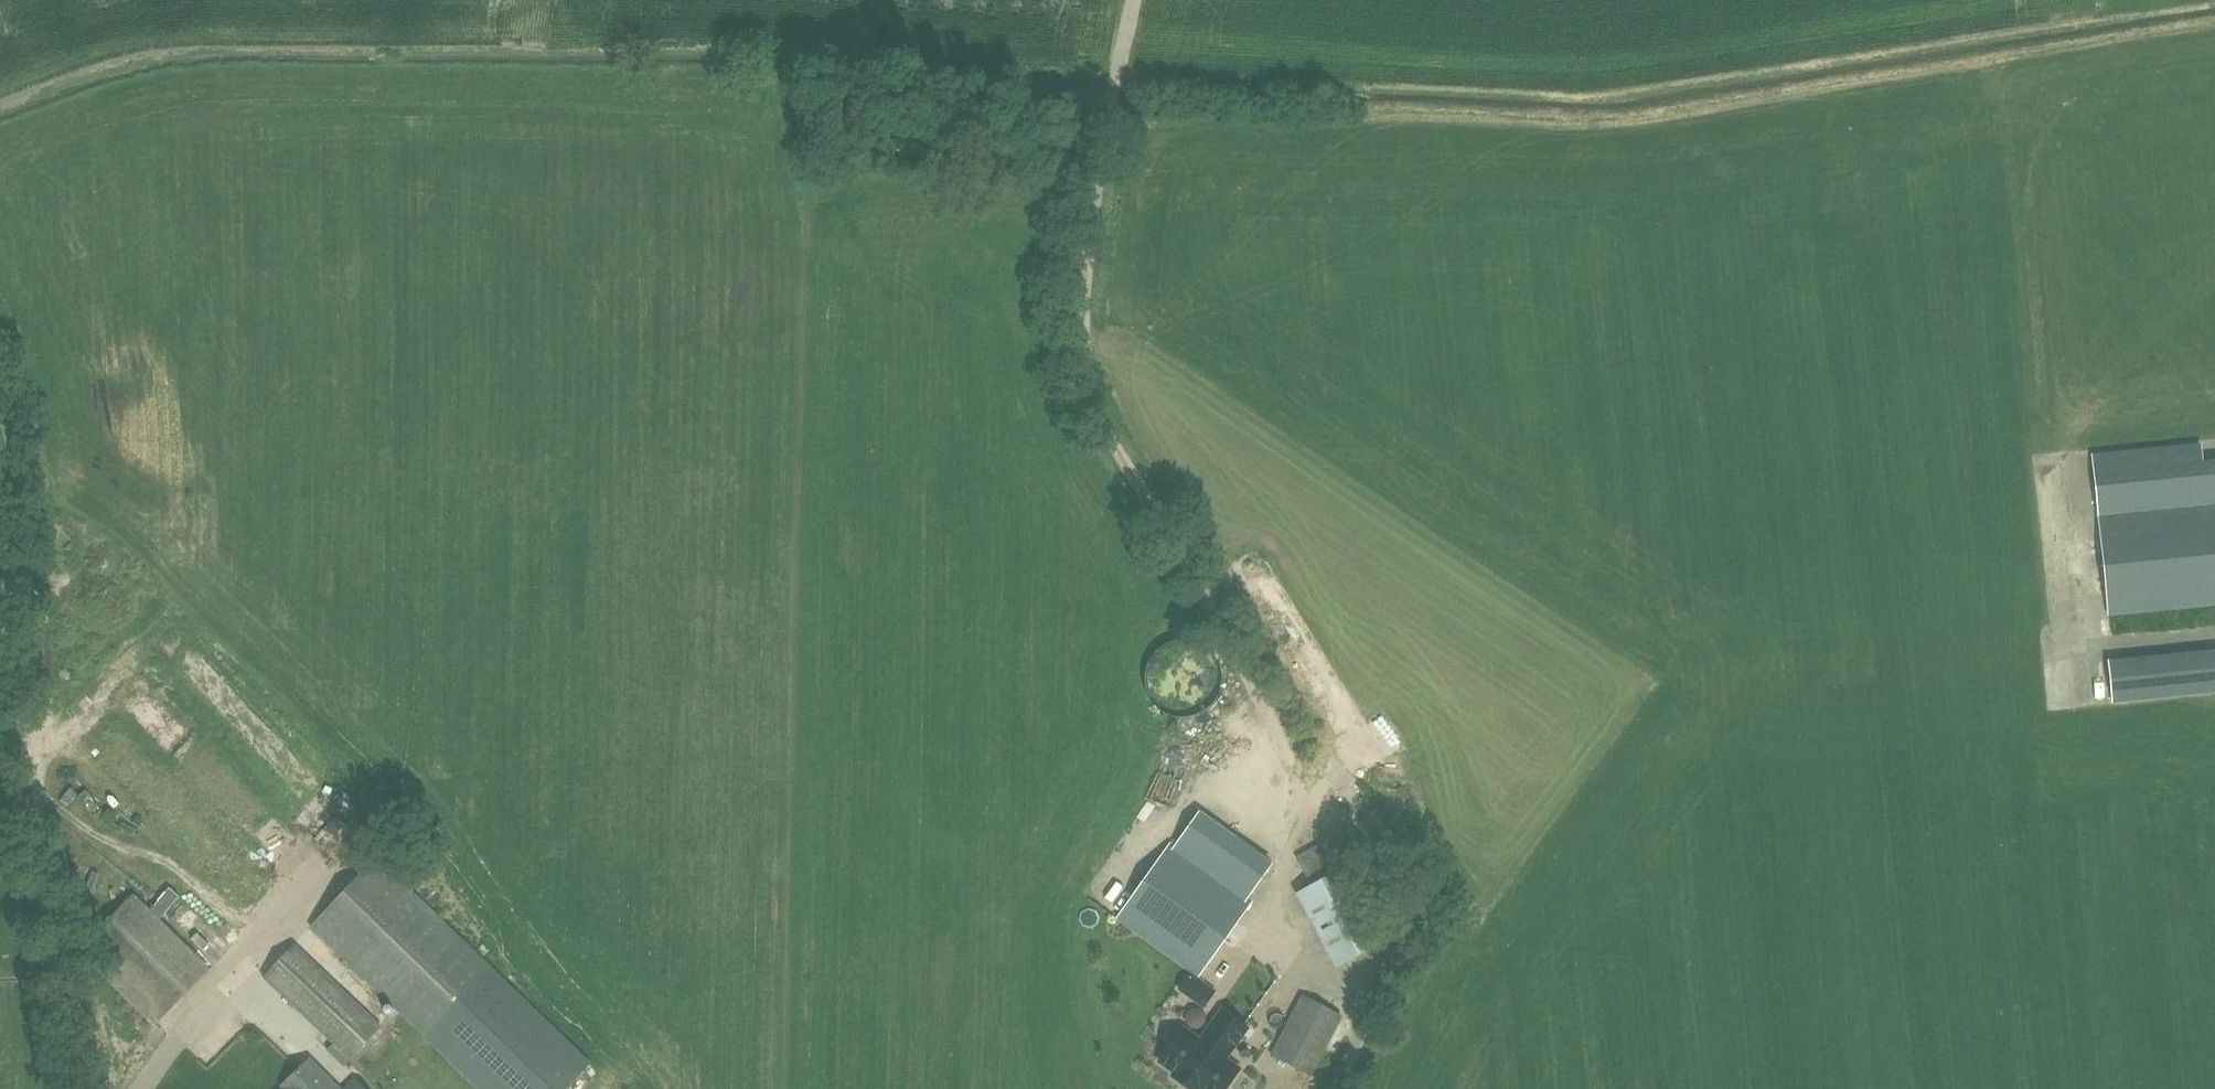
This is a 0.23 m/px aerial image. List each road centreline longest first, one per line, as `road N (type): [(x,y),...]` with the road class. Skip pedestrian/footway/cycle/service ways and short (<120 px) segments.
road 1 (track): [(1138,0),(1095,209),(1080,338),(1085,376),(1097,415),(1201,589),(1281,752)]
road 2 (track): [(0,438),(17,494),(19,719),(79,1088)]

